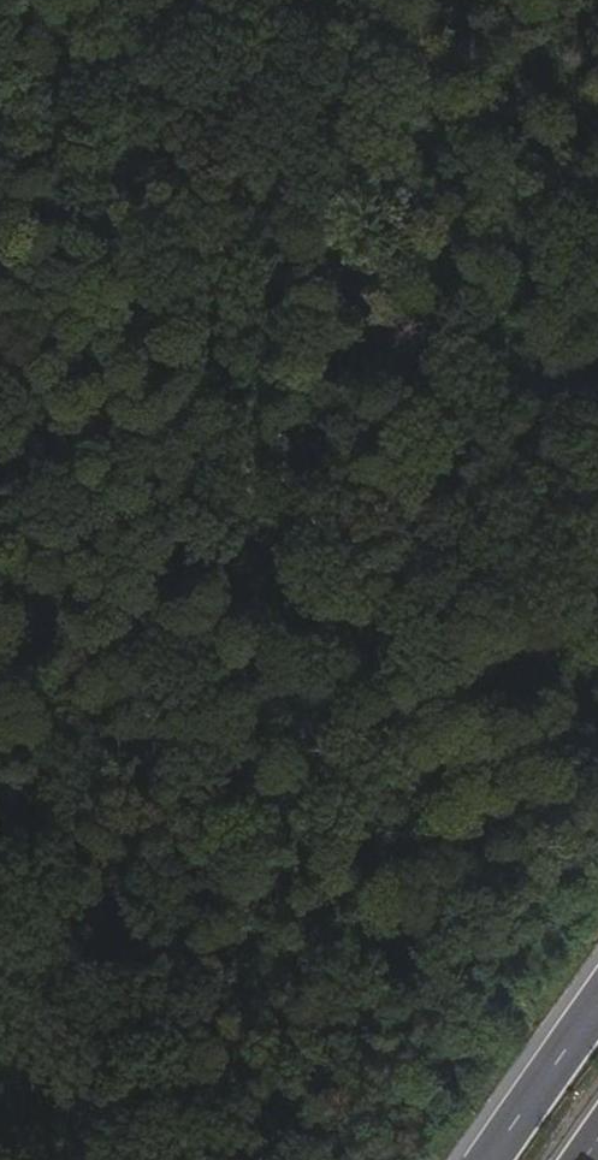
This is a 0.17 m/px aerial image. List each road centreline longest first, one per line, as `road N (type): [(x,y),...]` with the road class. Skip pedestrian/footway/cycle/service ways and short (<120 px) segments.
road 1 (trunk): [(597,1031),(506,1159)]

